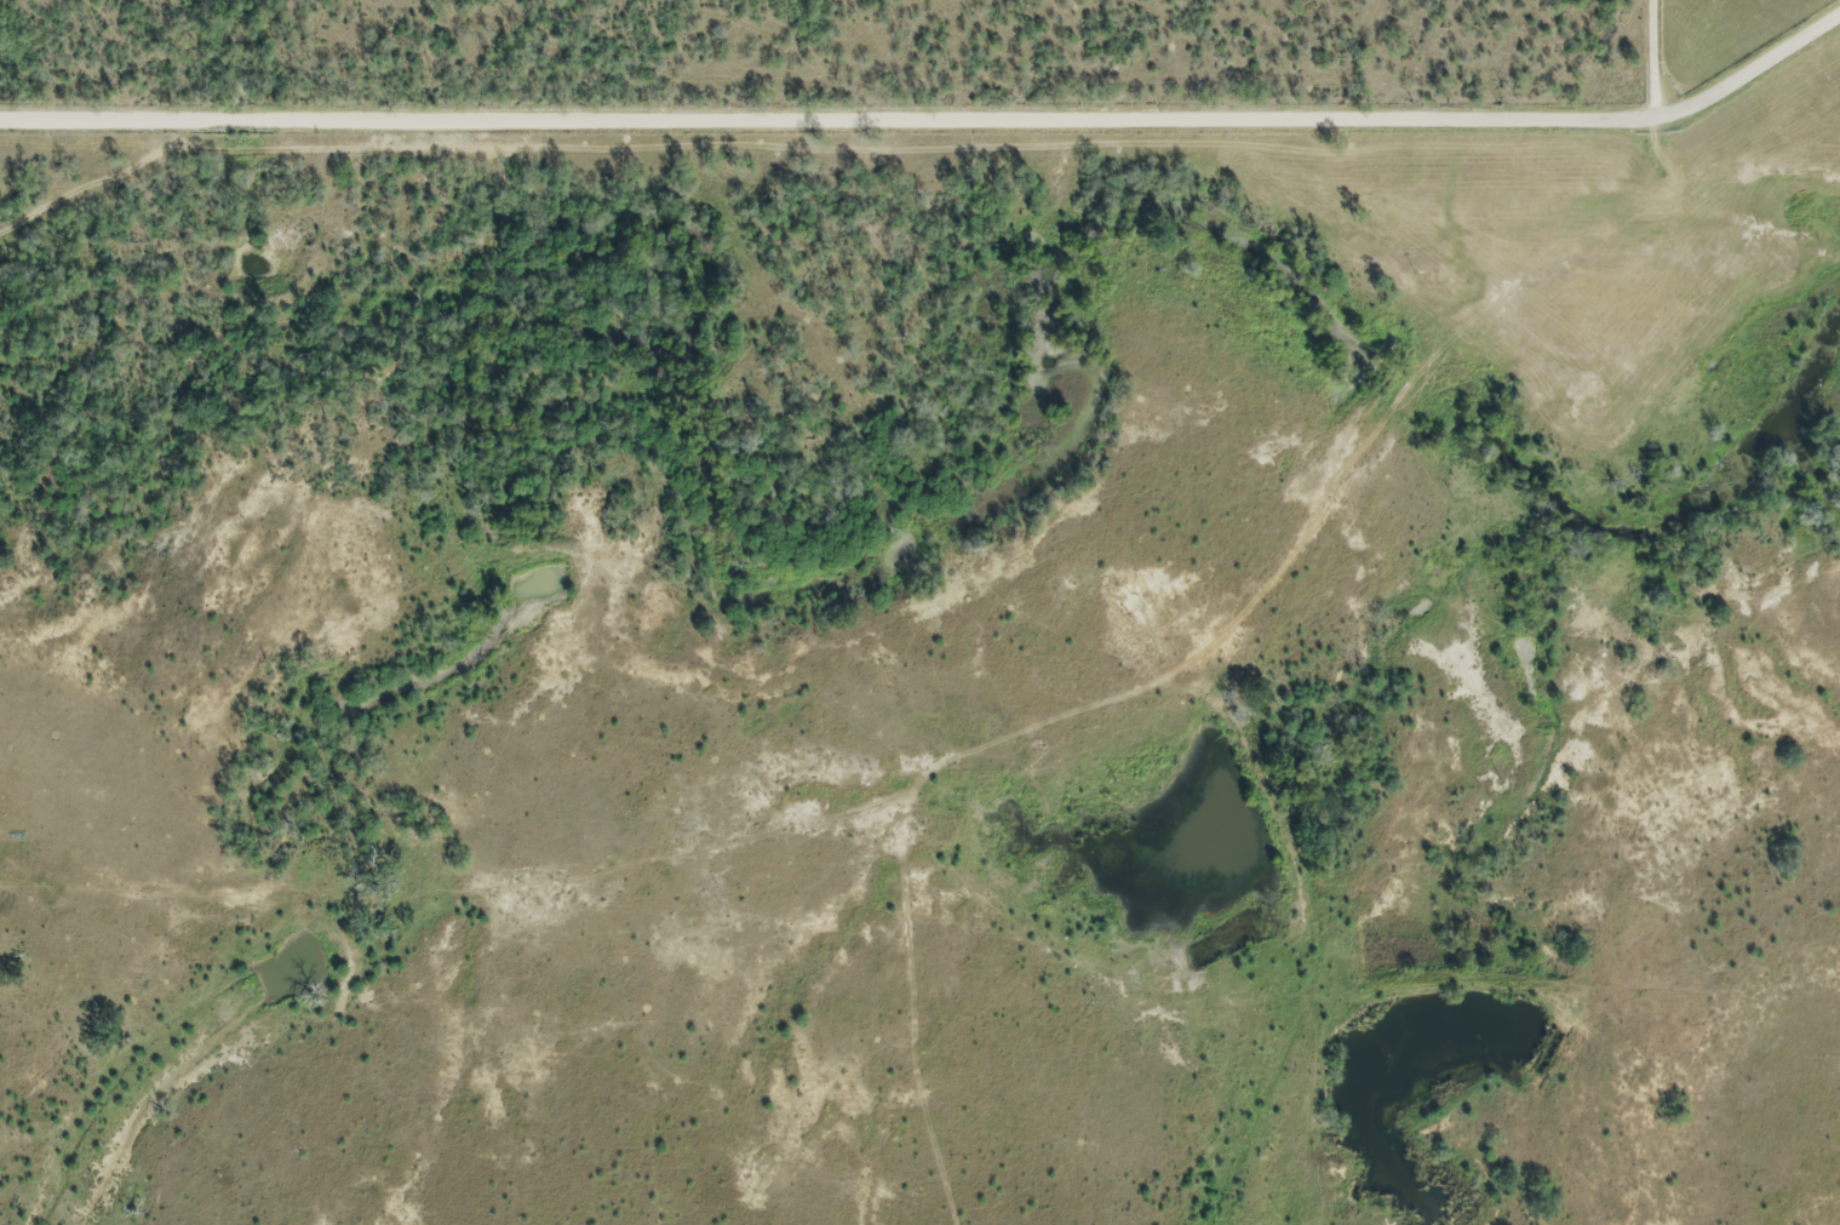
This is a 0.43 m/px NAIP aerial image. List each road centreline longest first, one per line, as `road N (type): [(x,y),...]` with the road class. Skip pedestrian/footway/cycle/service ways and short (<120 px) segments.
road 1 (residential): [(0,120),(1656,122),(1779,58)]

